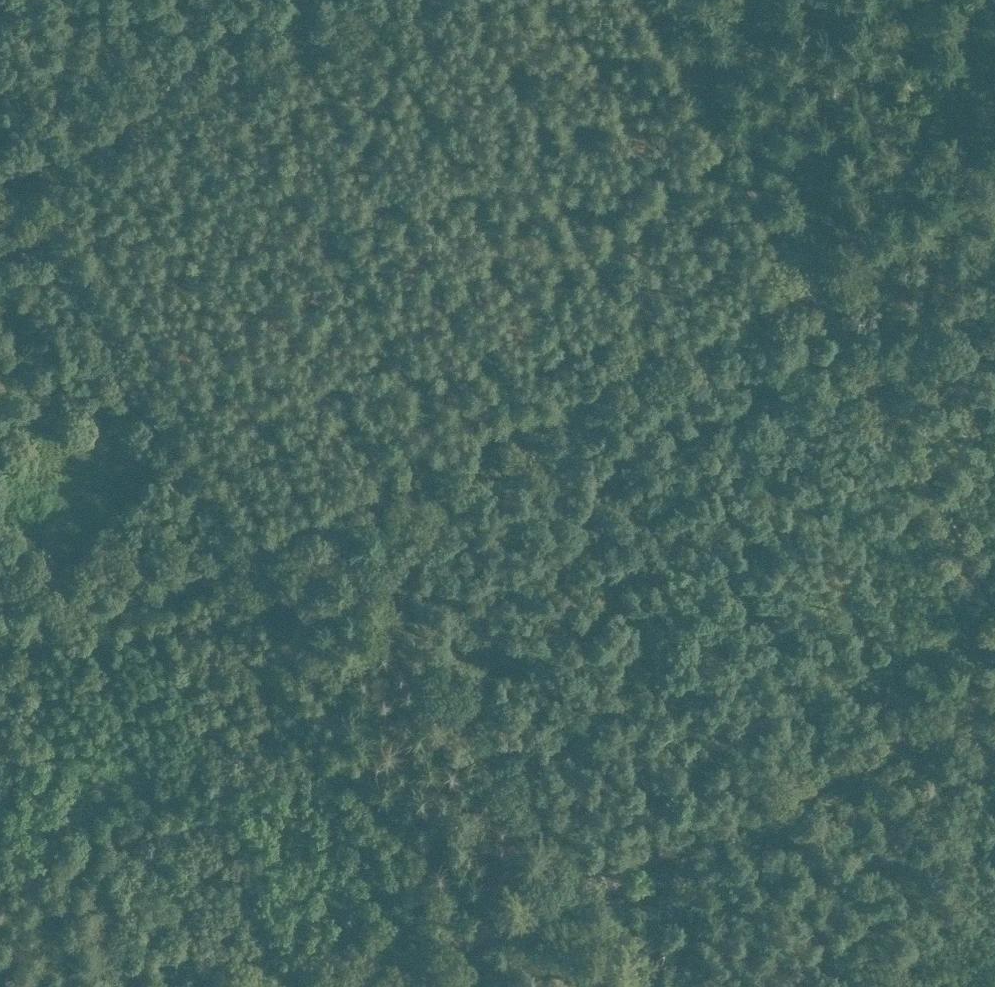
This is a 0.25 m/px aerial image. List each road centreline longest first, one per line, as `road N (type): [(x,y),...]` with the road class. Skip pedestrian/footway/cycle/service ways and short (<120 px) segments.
road 1 (track): [(336,986),(450,951),(994,696)]
road 2 (track): [(662,0),(994,594)]
road 3 (track): [(0,215),(455,0)]

